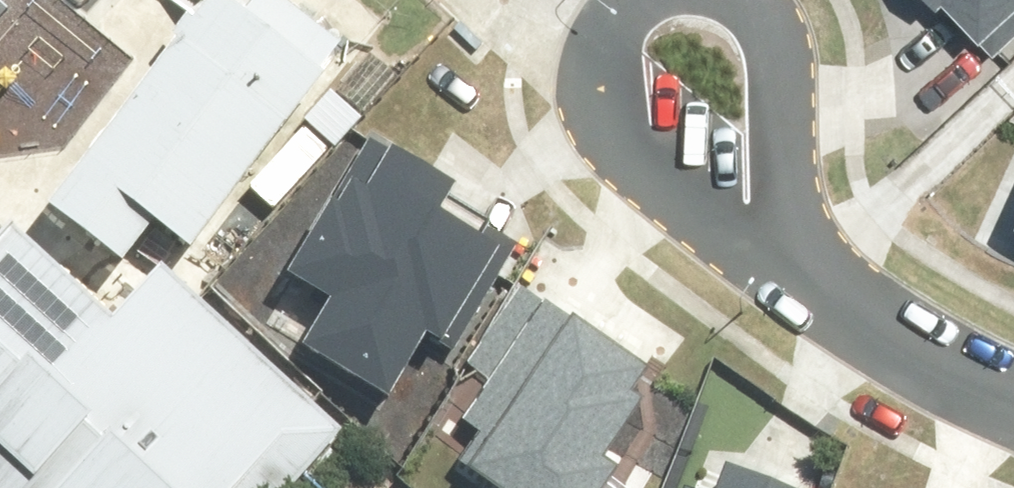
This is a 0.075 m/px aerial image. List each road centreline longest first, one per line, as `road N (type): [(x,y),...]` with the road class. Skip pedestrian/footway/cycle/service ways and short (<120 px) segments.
road 1 (residential): [(1013,393),(847,299),(769,229),(703,65)]
road 2 (residential): [(703,65),(575,43),(526,0)]

